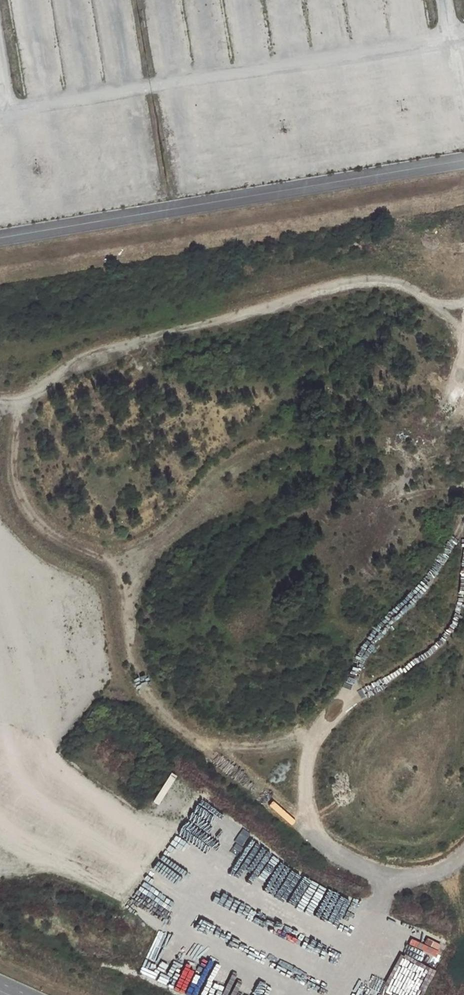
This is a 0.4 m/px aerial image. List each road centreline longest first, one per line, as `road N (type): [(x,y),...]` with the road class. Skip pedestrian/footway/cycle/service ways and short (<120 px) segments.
road 1 (track): [(463,336),(410,288),(365,283),(331,289),(87,361),(41,387),(13,432),(13,484),(30,519),(106,563),(116,577),(143,689),(329,849)]
road 2 (track): [(393,256),(0,355)]
road 3 (track): [(463,413),(423,436),(295,444),(256,455),(114,573)]
road 4 (track): [(463,515),(432,574),(366,644),(339,709),(319,734),(306,796),(329,849)]
road 5 (track): [(339,709),(435,648),(461,606),(463,584)]
road 6 (track): [(329,849),(352,863),(412,873),(463,850)]
road 7 (track): [(319,734),(264,747),(188,735)]

